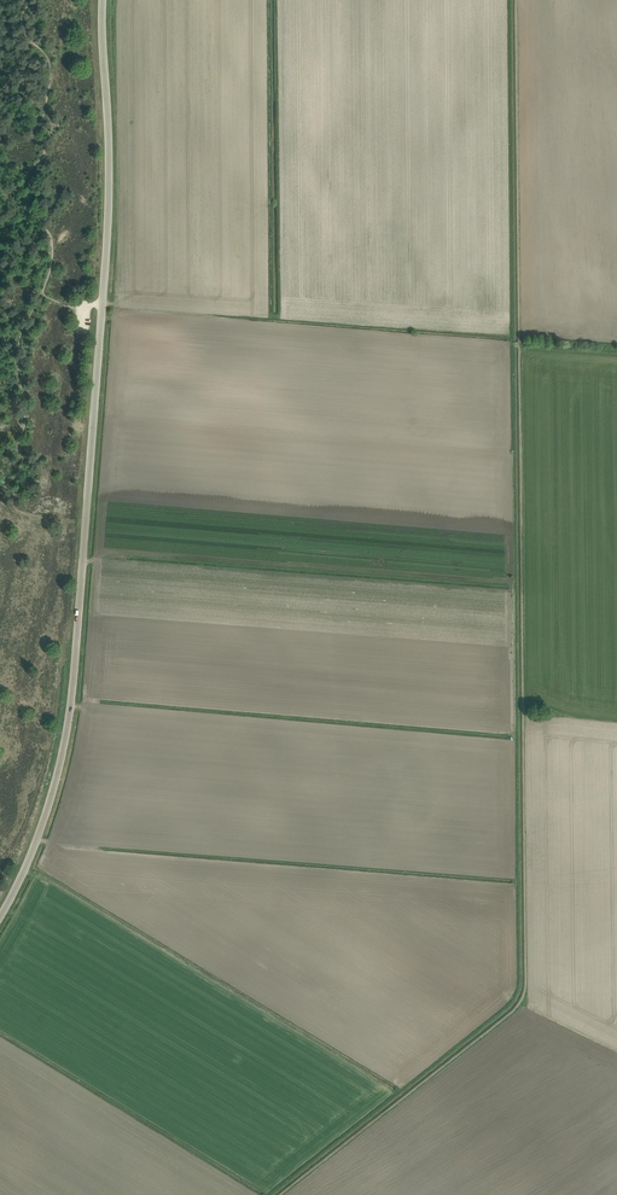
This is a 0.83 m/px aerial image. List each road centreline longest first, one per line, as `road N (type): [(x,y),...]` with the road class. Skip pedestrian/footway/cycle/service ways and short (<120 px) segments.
road 1 (tertiary): [(0,919),(54,794),(76,673),(110,166),(103,0)]

